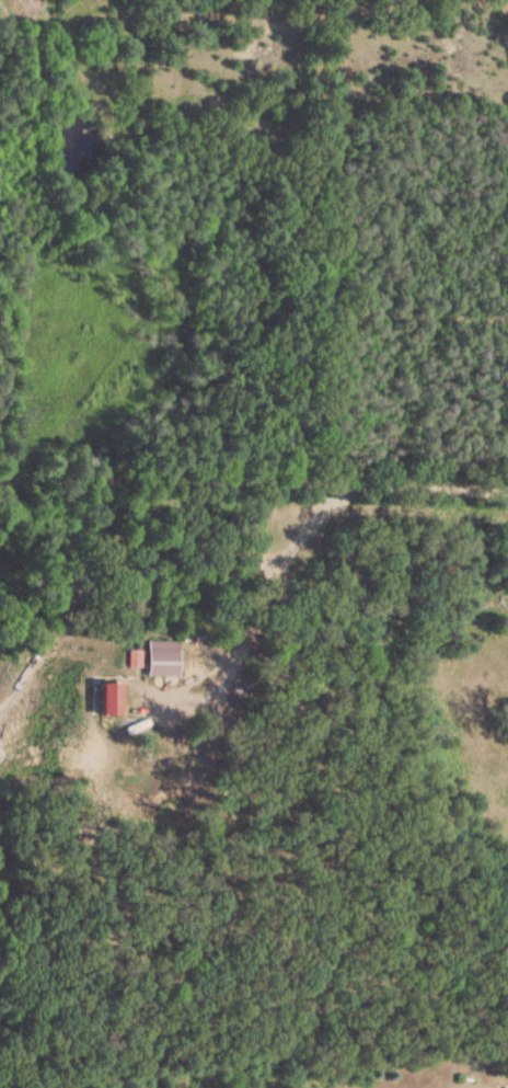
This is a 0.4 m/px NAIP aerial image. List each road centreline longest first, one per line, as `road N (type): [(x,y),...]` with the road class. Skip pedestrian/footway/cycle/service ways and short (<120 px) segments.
road 1 (track): [(507,475),(232,456),(0,456)]

